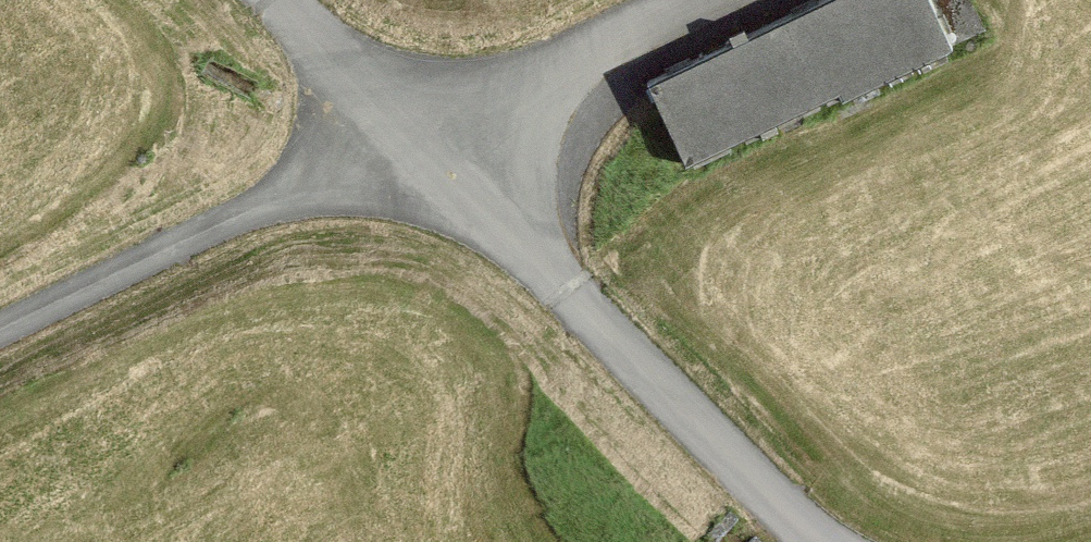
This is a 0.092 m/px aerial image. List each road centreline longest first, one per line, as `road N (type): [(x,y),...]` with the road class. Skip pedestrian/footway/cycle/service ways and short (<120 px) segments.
road 1 (unclassified): [(421,136),(831,541)]
road 2 (unclassified): [(421,136),(0,335)]
road 3 (unclassified): [(703,0),(421,136)]
road 4 (unclassified): [(280,0),(421,136)]

